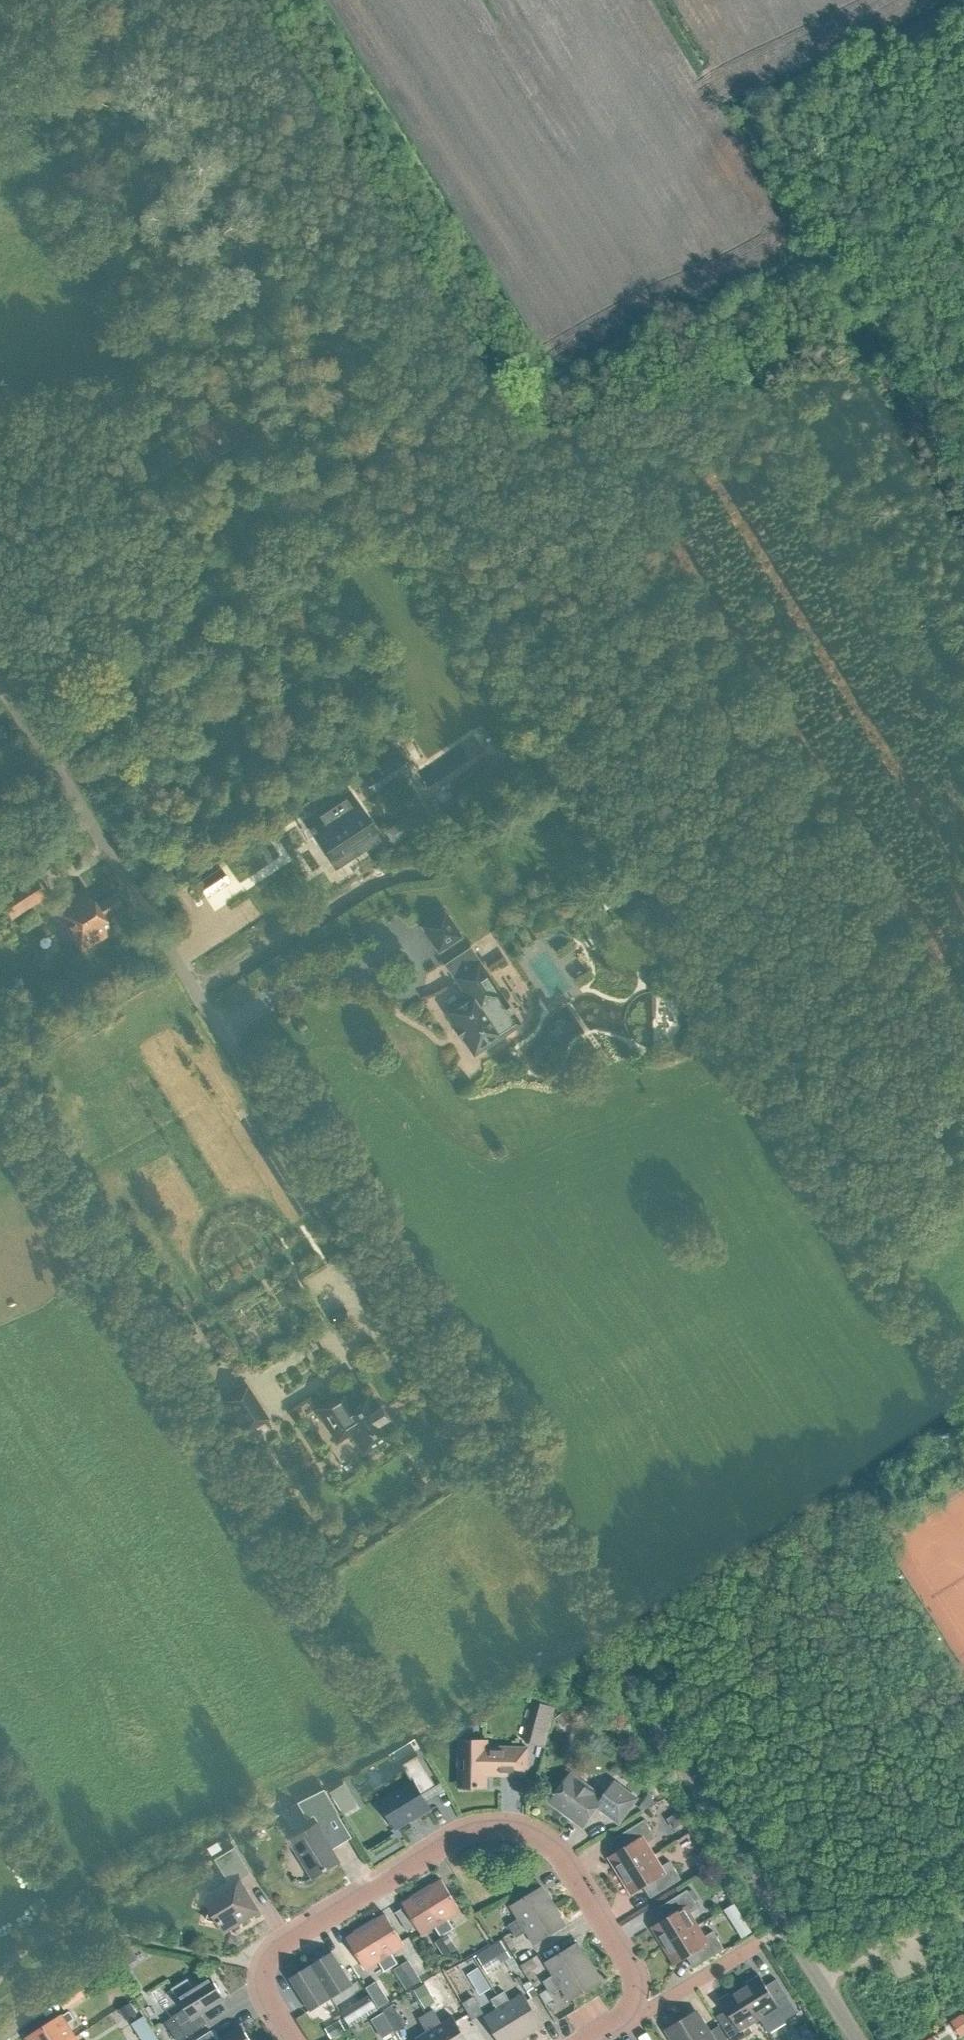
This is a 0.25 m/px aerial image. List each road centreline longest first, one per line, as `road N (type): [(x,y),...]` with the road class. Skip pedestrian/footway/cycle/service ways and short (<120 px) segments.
road 1 (unclassified): [(856,2039),(0,681)]
road 2 (residential): [(625,2009),(630,1974),(561,1861),(523,1833),(485,1829),(456,1839),(278,1949),(266,1986),(296,2039)]
road 3 (residential): [(625,2009),(640,2016),(760,1942)]

